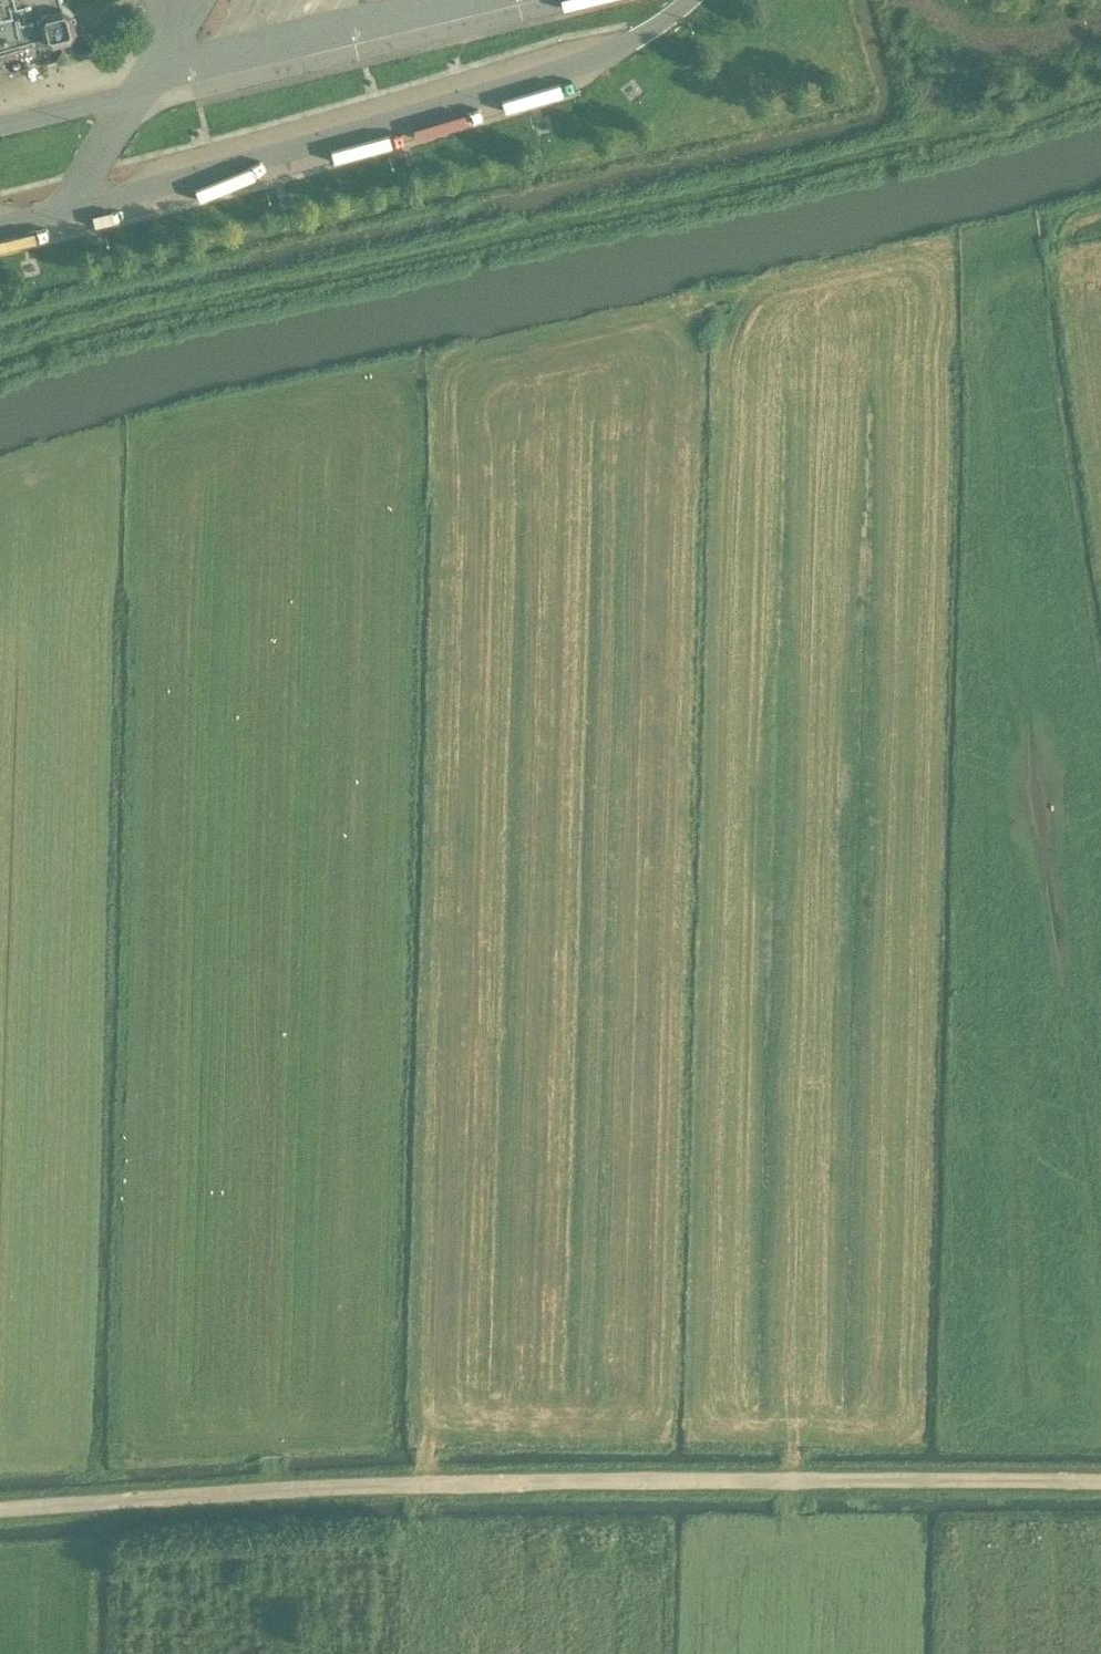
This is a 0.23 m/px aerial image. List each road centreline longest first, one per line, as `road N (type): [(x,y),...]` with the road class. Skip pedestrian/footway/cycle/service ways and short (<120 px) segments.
road 1 (unclassified): [(0,1514),(435,1488),(1100,1483)]

